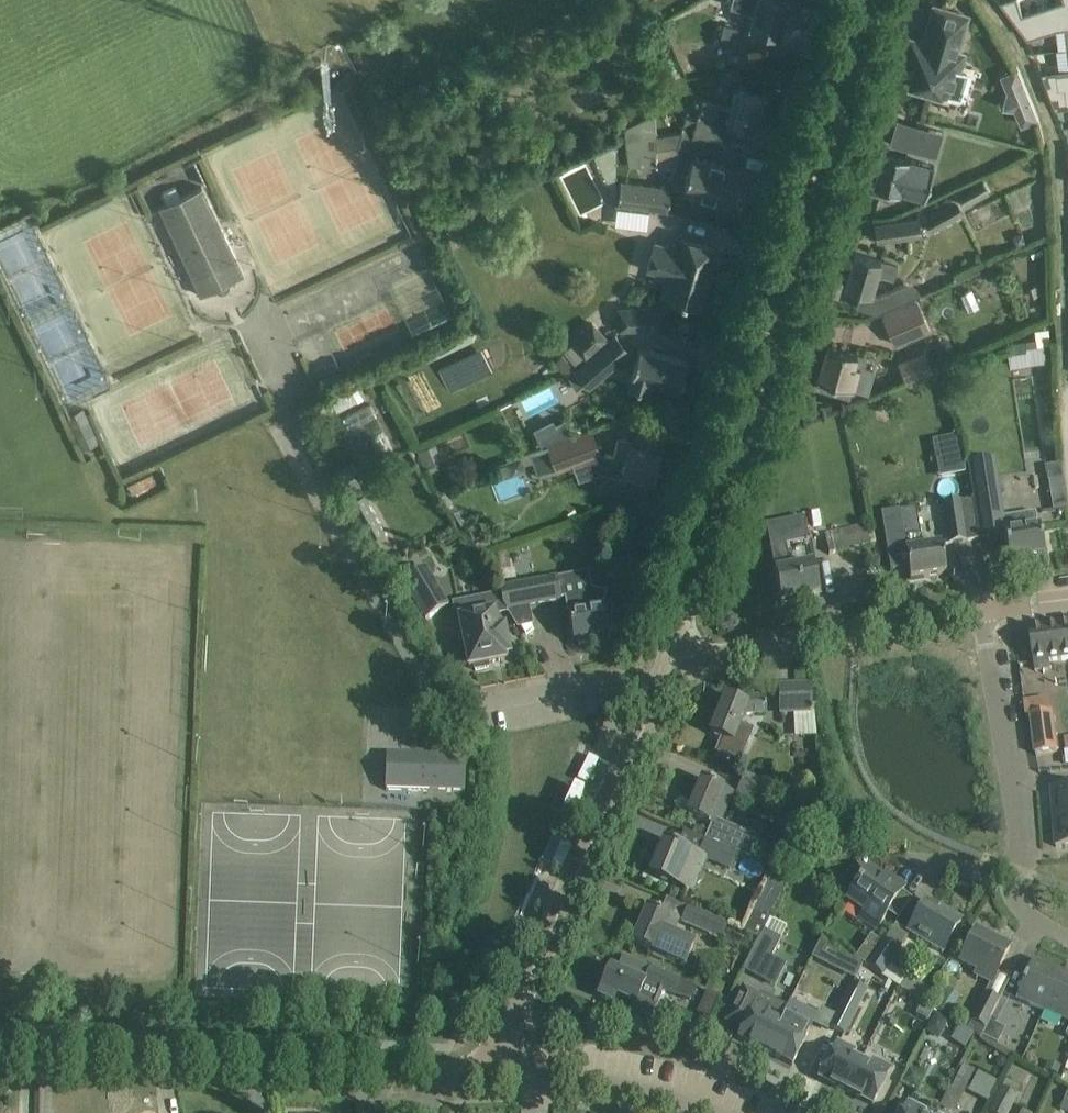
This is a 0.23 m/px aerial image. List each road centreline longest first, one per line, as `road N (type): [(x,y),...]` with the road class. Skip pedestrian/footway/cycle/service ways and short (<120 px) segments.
road 1 (unclassified): [(667,668),(859,0)]
road 2 (residential): [(432,1073),(0,1053)]
road 3 (unclassified): [(493,1045),(656,693)]
road 4 (residential): [(667,668),(980,611)]
road 5 (residential): [(980,611),(1020,842),(1008,880)]
road 6 (residential): [(699,1112),(550,1077),(493,1045)]
road 7 (residential): [(656,693),(612,679),(453,705)]
road 8 (unclassified): [(453,705),(363,759),(362,793)]

